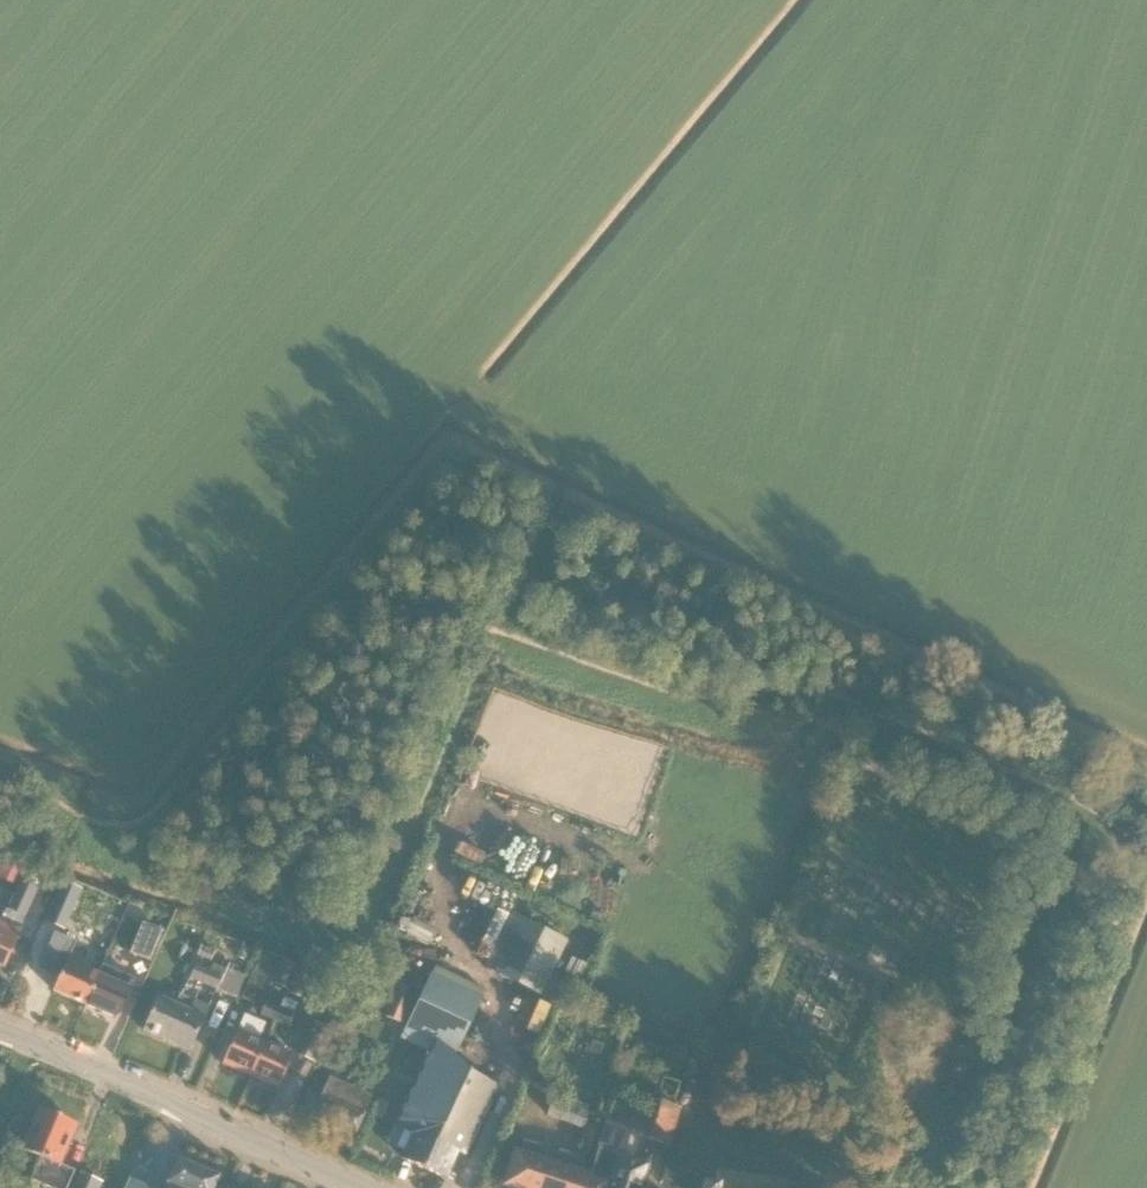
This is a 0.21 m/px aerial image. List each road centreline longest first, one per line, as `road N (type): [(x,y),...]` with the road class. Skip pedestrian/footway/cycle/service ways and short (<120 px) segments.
road 1 (tertiary): [(361,1187),(0,1030)]

